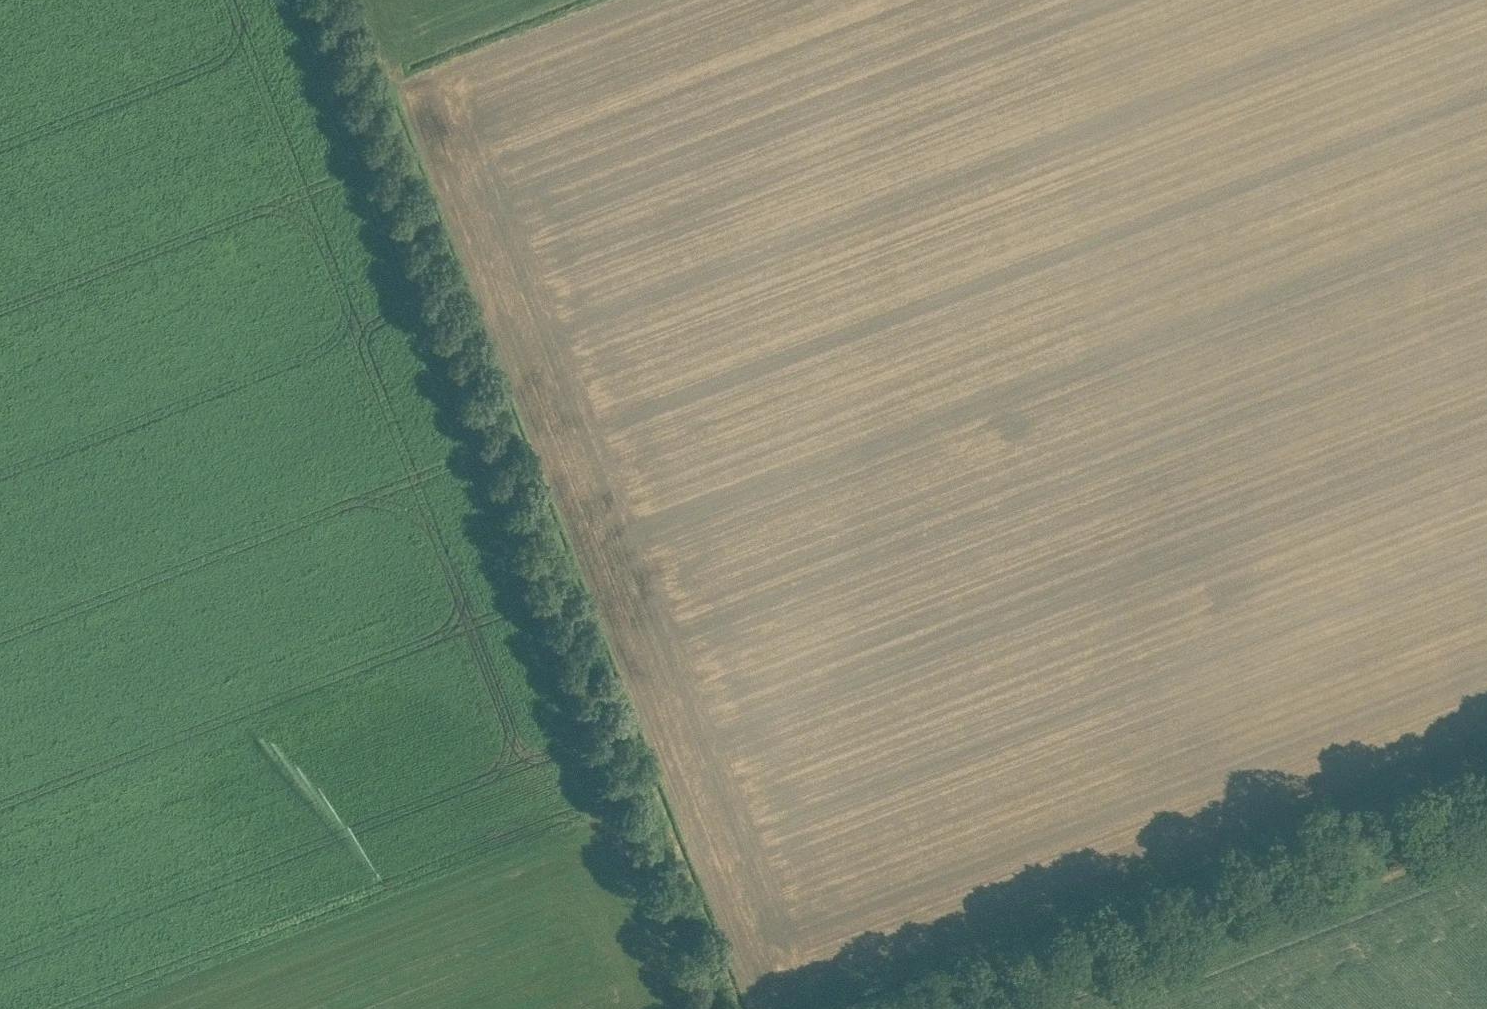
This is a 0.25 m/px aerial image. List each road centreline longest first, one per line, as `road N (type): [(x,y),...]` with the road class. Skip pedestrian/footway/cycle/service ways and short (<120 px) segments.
road 1 (unclassified): [(894,1008),(1486,793)]

